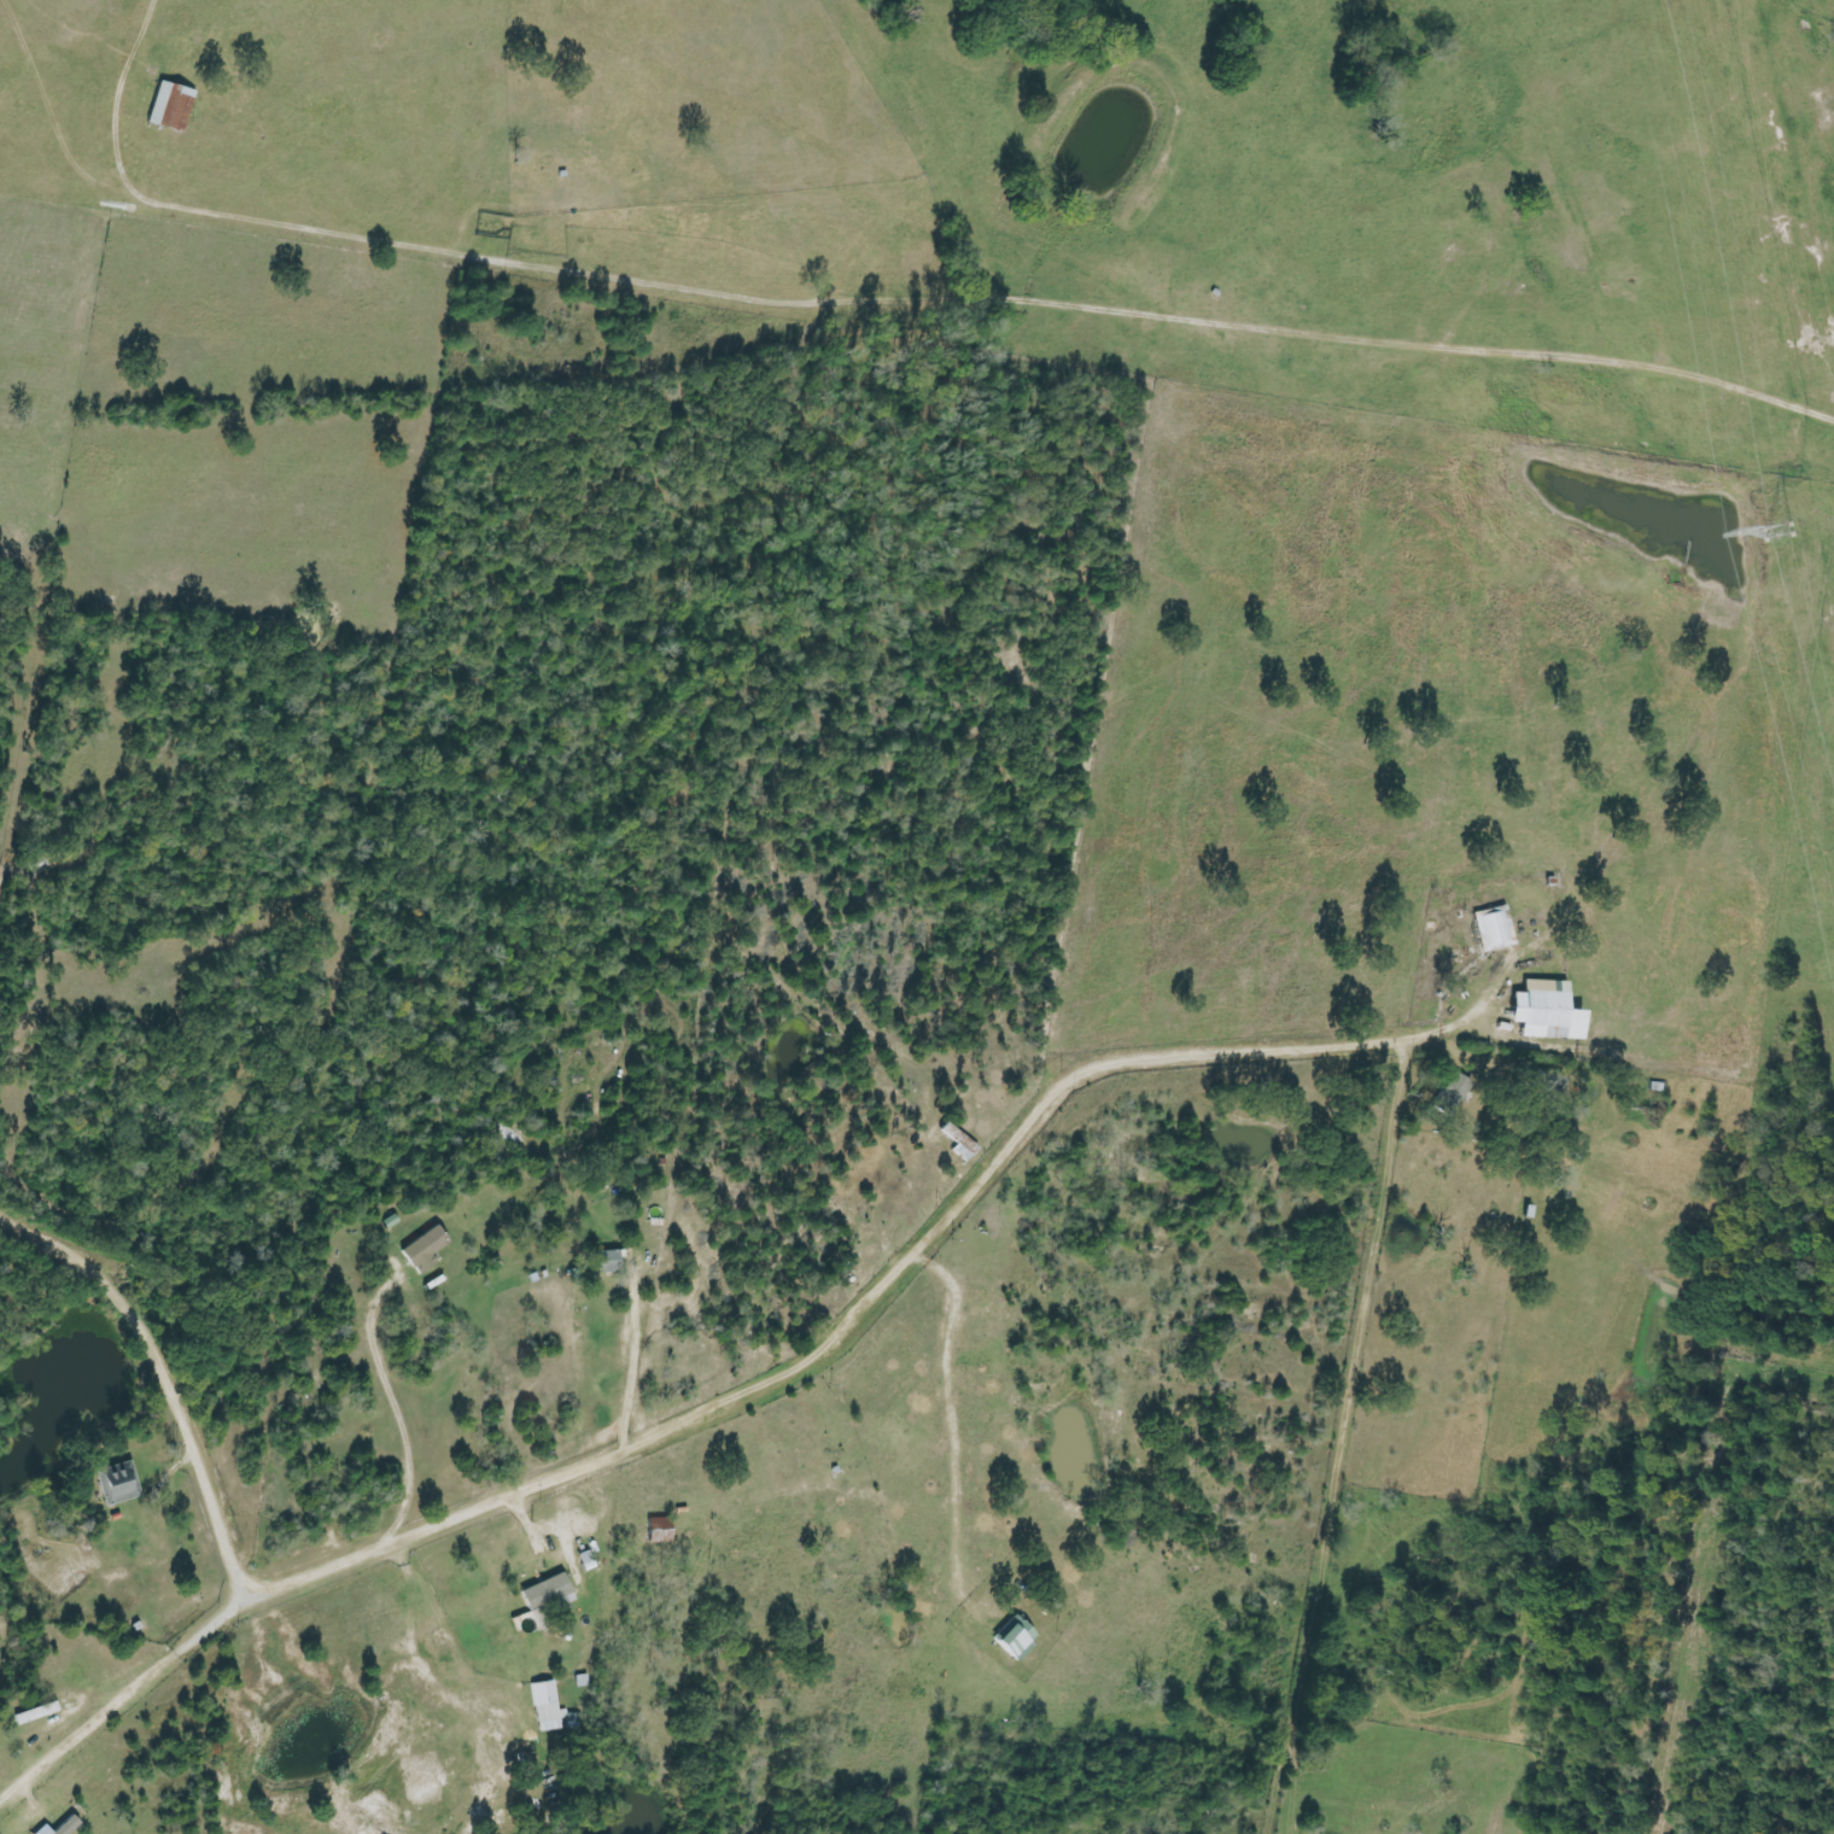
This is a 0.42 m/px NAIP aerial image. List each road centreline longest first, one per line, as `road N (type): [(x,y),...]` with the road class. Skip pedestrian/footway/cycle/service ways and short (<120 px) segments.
road 1 (residential): [(0,1207),(104,1267),(160,1357),(249,1571),(337,1554),(526,1488),(805,1369),(847,1337),(1082,1075),(1164,1051),(1439,1035)]
road 2 (residential): [(473,1506),(519,1577),(514,1694),(500,1746)]
road 3 (residential): [(195,1442),(159,1664)]

